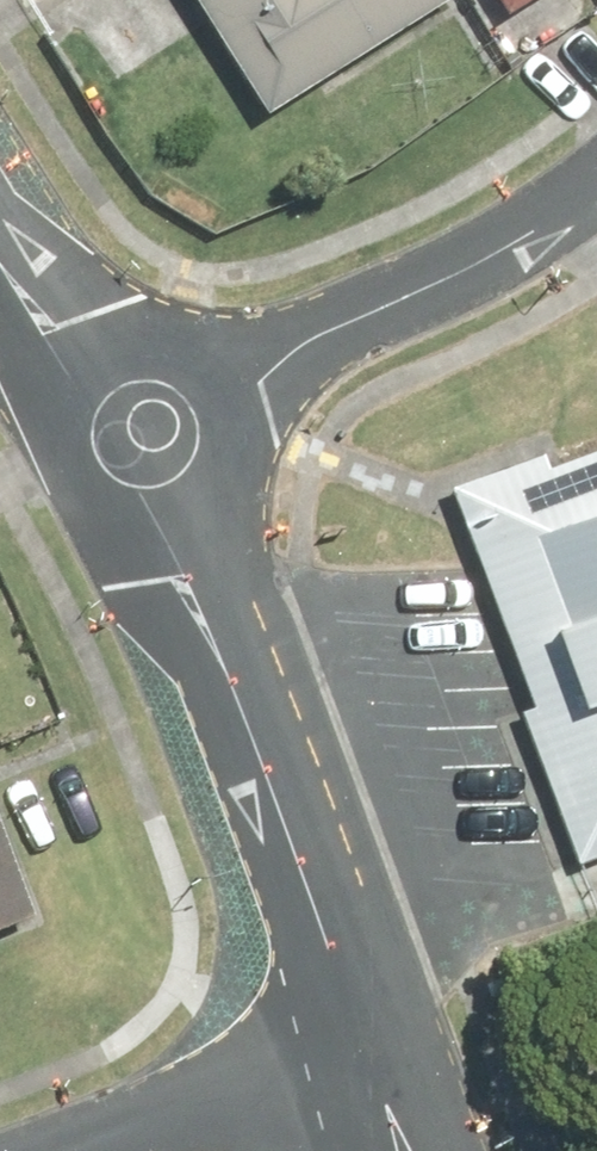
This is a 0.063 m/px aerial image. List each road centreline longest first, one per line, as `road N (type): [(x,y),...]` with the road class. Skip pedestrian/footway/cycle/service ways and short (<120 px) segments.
road 1 (residential): [(114,456),(196,594),(365,1042)]
road 2 (residential): [(596,185),(567,212),(114,456)]
road 3 (residential): [(86,1150),(365,1042)]
road 4 (residential): [(0,267),(114,456)]

